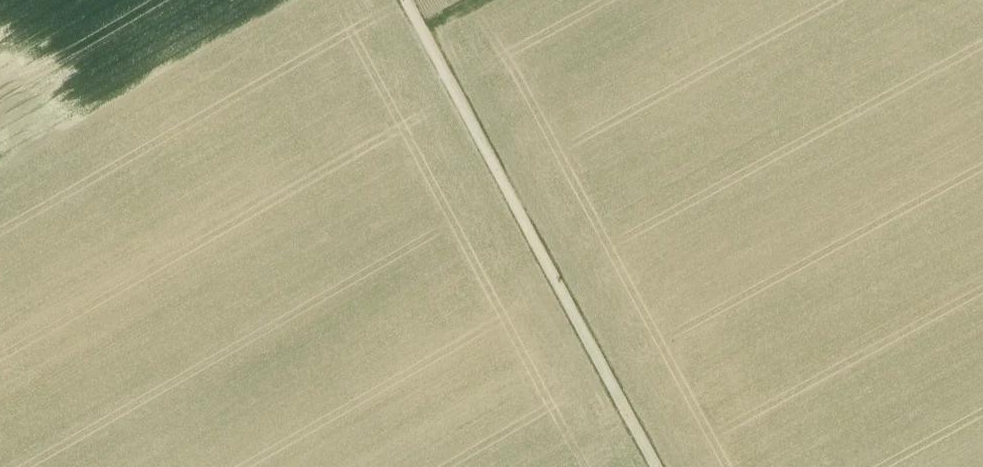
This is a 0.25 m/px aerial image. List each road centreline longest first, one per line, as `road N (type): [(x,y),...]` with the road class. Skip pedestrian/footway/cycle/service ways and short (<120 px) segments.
road 1 (track): [(657,466),(409,0)]

